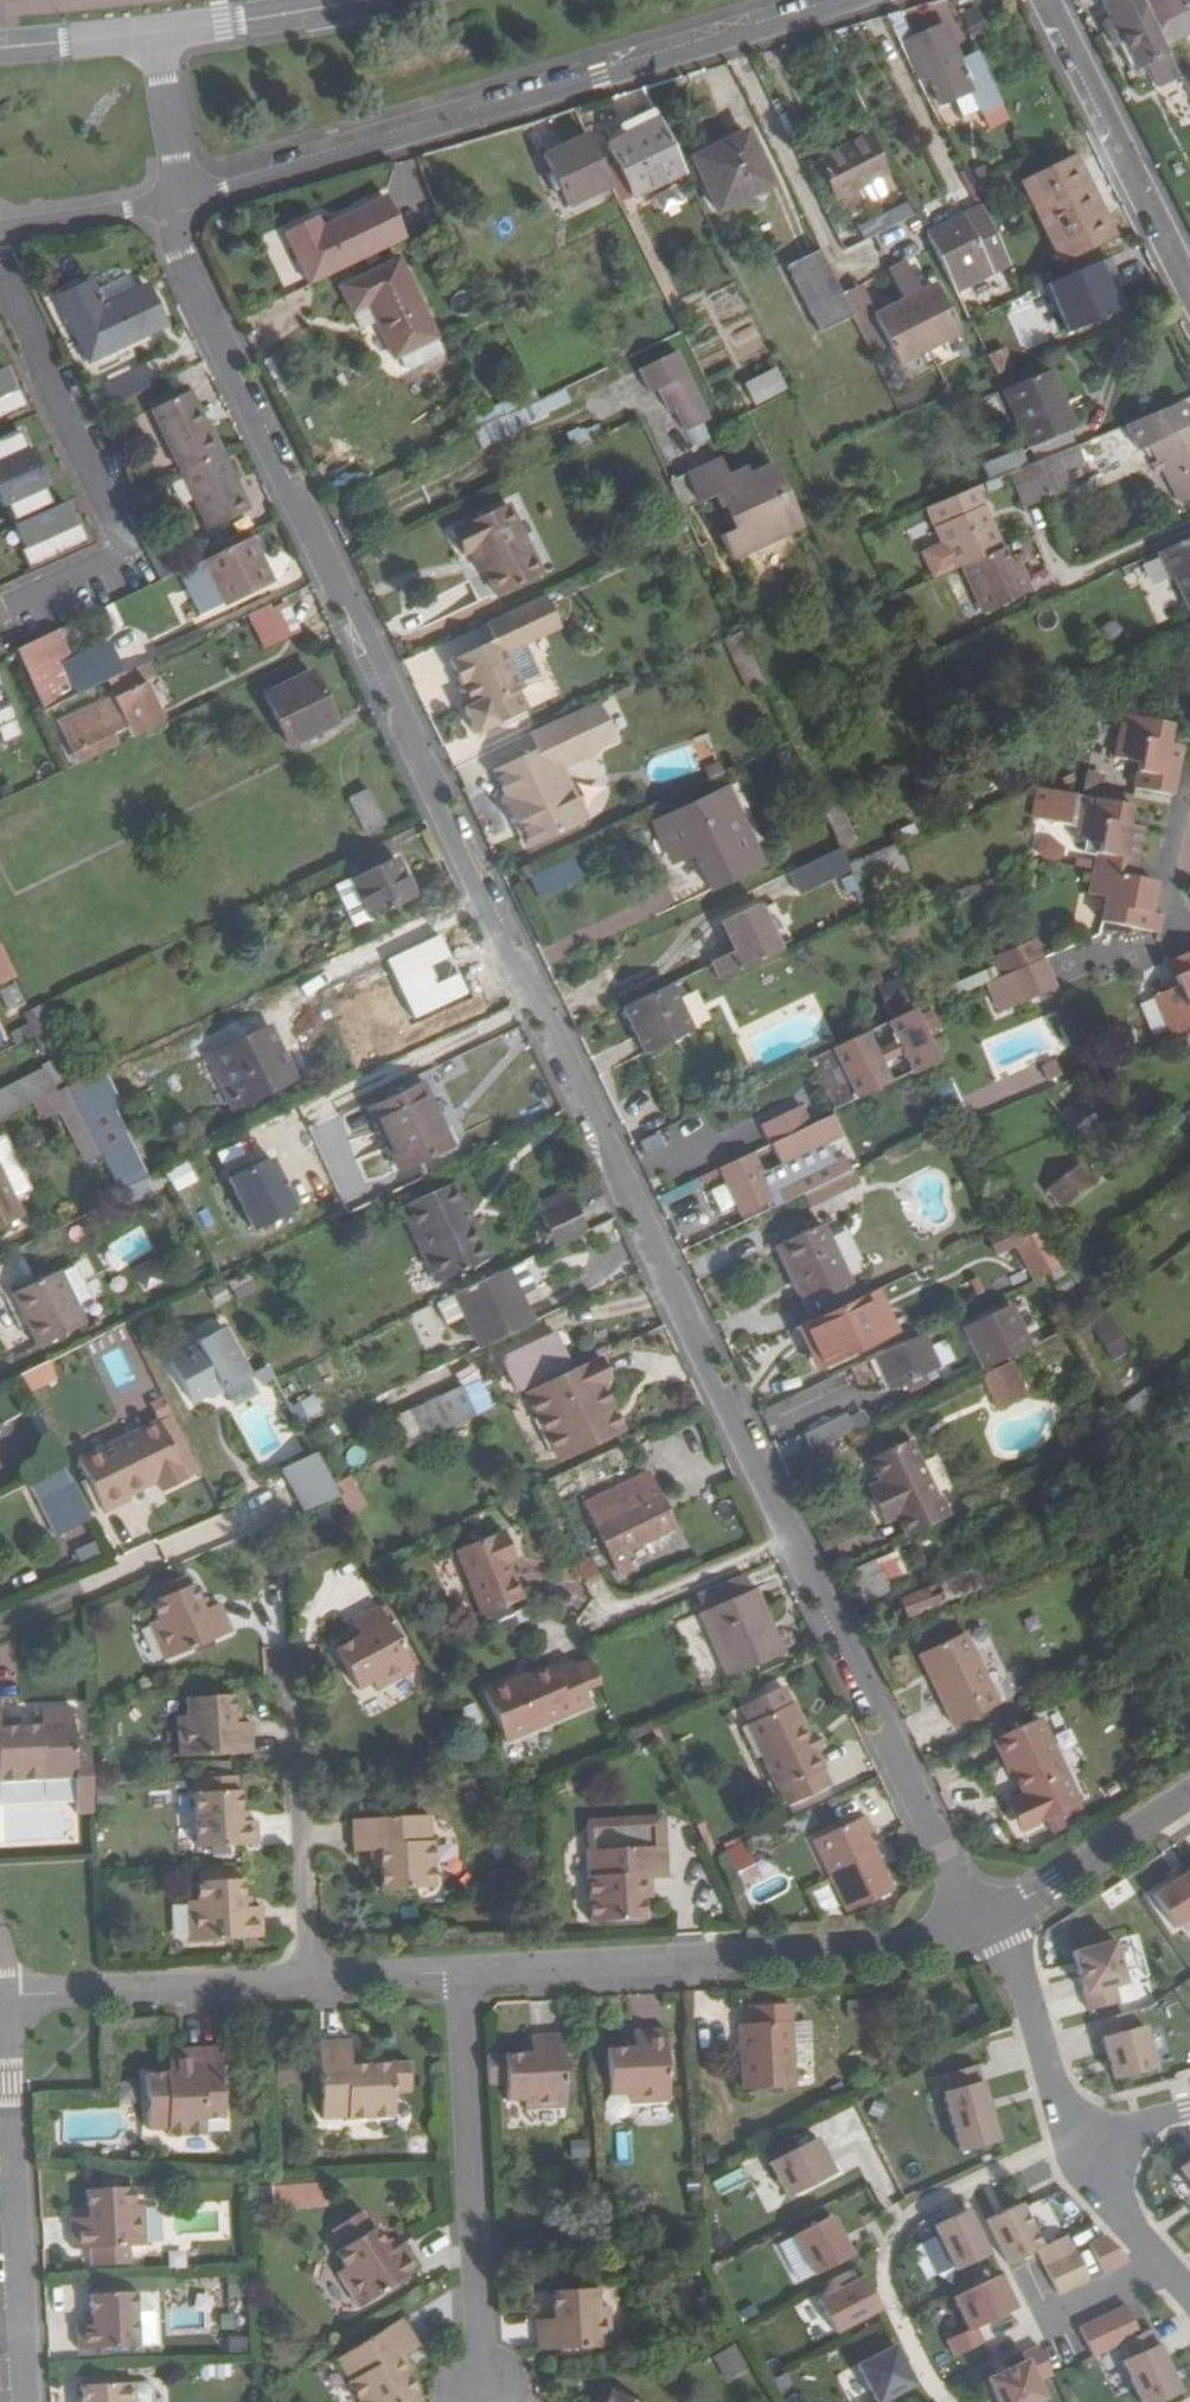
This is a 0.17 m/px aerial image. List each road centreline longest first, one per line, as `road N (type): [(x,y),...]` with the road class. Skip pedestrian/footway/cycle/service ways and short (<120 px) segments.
road 1 (residential): [(978,1925),(181,255),(178,197)]
road 2 (tertiary): [(178,197),(601,80),(844,0)]
road 3 (residential): [(978,1925),(910,1946),(455,1973)]
road 4 (residential): [(7,608),(120,551),(0,267)]
road 5 (residential): [(478,2394),(455,1973)]
road 6 (residential): [(26,2401),(5,2000)]
road 7 (residential): [(949,2401),(889,2301),(890,2232),(921,2205),(1069,2135)]
road 8 (residential): [(1046,0),(1189,289)]
road 9 (residential): [(285,1673),(304,1982)]
road 10 (residential): [(304,1982),(5,2000)]
road 11 (residential): [(1003,1912),(1069,2135)]
road 12 (residential): [(1189,1796),(1003,1912)]
road 13 (tertiary): [(352,0),(157,36)]
road 14 (residential): [(1072,2144),(1189,2297)]
road 15 (tertiary): [(0,227),(178,197)]
road 16 (residential): [(178,197),(157,36)]
road 17 (tertiary): [(157,36),(0,47)]
road 18 (residential): [(455,1973),(304,1982)]
road 19 (residential): [(1189,2110),(1072,2144)]

